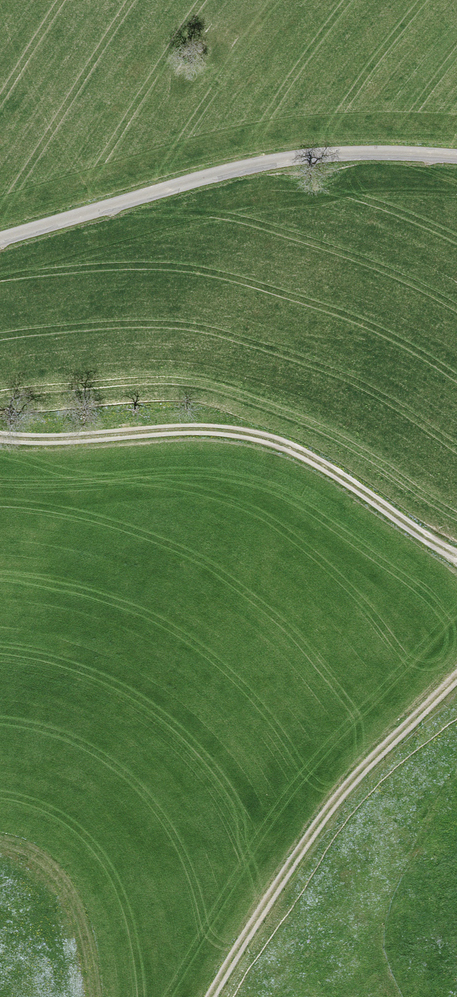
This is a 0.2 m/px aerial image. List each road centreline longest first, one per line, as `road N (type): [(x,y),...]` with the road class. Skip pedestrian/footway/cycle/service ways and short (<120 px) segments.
road 1 (track): [(456,555),(301,453),(257,438),(0,437)]
road 2 (unclassified): [(456,157),(373,153),(264,162),(0,239)]
road 3 (track): [(456,666),(355,769),(210,996)]
road 4 (track): [(0,842),(43,860),(63,884),(93,996)]

